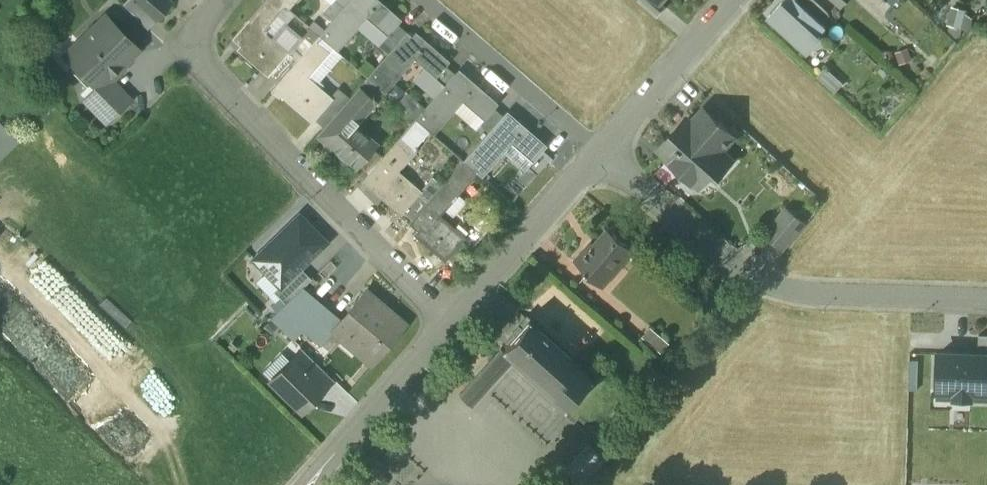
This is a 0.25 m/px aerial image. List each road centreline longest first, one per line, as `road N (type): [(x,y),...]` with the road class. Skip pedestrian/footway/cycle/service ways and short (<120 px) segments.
road 1 (residential): [(222,0),(194,33),(198,57),(450,324)]
road 2 (residential): [(601,154),(735,270),(773,286),(823,296),(986,299)]
road 3 (residential): [(601,154),(424,0)]
road 4 (residential): [(601,154),(450,324)]
road 5 (residential): [(450,324),(314,484)]
road 6 (residential): [(735,0),(601,154)]

